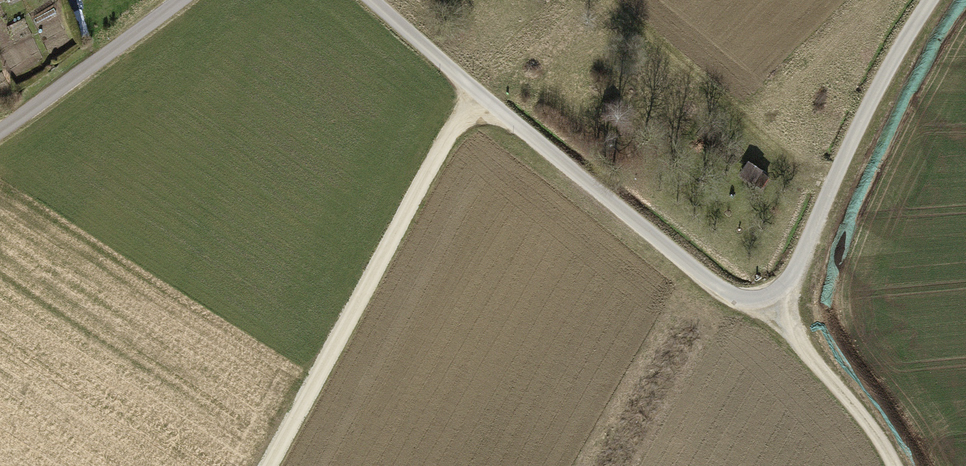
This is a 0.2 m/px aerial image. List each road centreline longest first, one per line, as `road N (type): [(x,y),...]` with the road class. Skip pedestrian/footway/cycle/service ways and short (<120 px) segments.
road 1 (track): [(777,291),(732,295),(485,102),(371,0)]
road 2 (track): [(485,102),(452,127),(266,465)]
road 3 (track): [(930,0),(861,118),(795,269),(777,291)]
road 4 (track): [(180,0),(0,130)]
road 5 (track): [(895,465),(878,430),(794,326),(777,291)]

